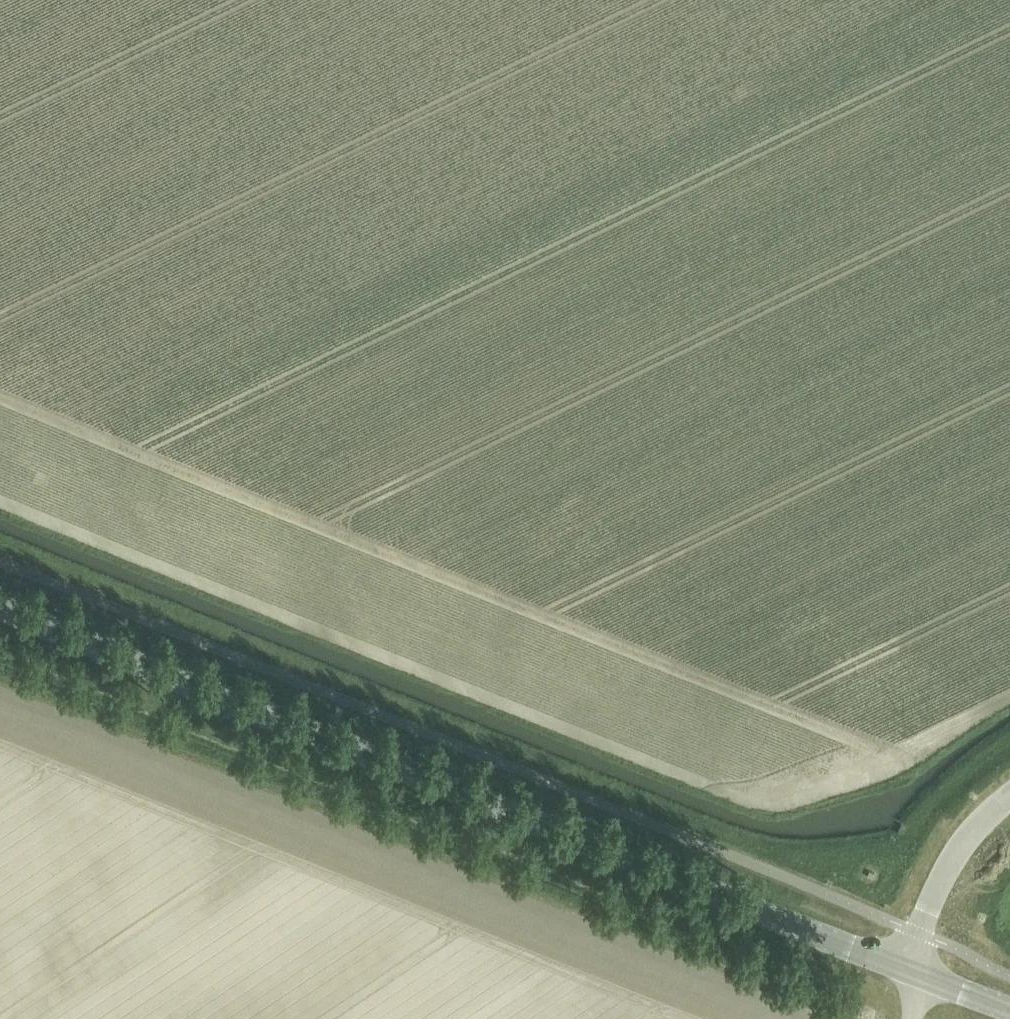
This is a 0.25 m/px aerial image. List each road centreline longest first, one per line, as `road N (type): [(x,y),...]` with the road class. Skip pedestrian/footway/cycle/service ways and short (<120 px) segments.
road 1 (secondary): [(914,975),(0,608)]
road 2 (tertiary): [(914,975),(921,936),(954,863),(1009,797)]

